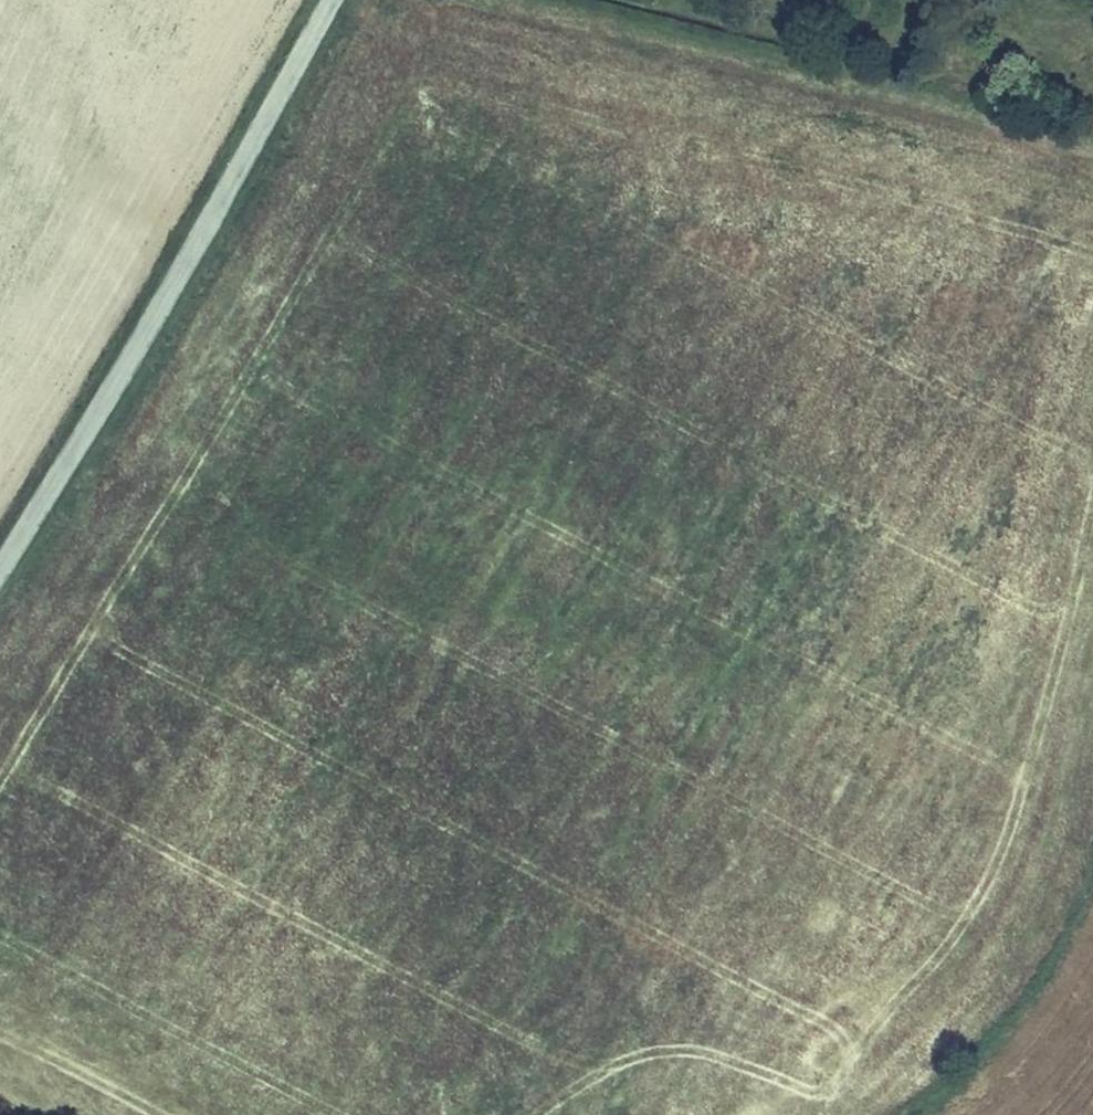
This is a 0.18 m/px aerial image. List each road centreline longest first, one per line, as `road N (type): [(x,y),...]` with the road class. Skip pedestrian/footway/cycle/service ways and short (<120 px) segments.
road 1 (unclassified): [(0,574),(331,0)]

